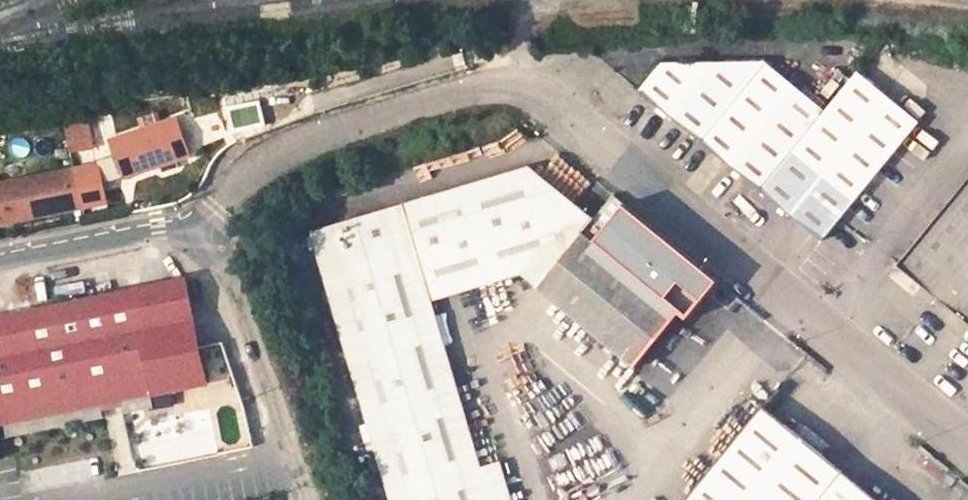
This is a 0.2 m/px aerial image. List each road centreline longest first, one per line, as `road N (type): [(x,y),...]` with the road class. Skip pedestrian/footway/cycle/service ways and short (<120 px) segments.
road 1 (residential): [(967,442),(521,86),(465,89),(227,180),(212,197),(207,224)]
road 2 (residential): [(207,224),(297,499)]
road 3 (residential): [(207,224),(0,259)]

